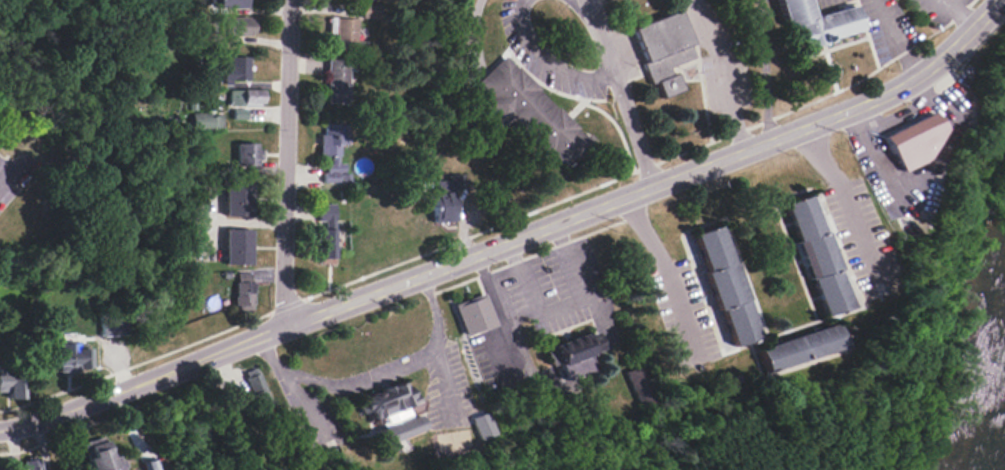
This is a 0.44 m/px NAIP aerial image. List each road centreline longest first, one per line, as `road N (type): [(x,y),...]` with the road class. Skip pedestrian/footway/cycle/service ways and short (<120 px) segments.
road 1 (tertiary): [(0,431),(70,411),(847,111),(936,61),(999,0)]
road 2 (residential): [(279,327),(289,0)]

